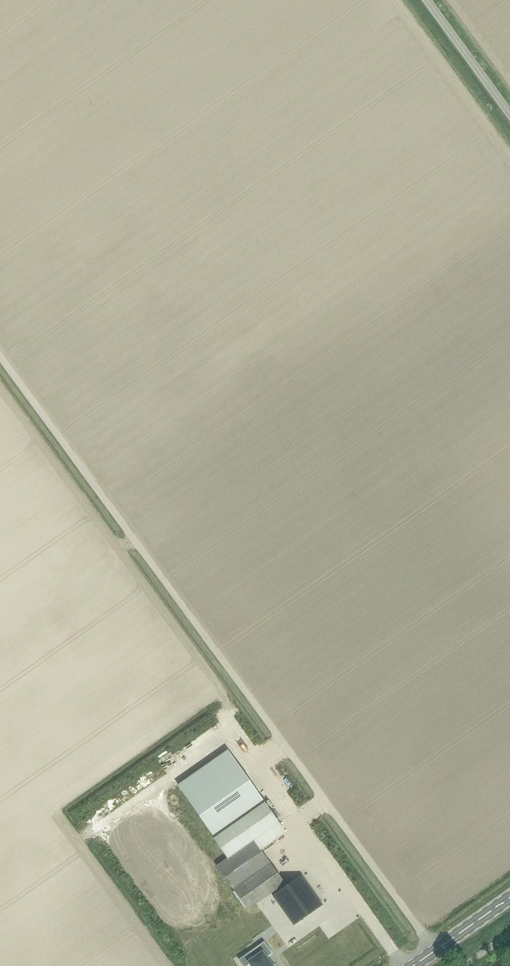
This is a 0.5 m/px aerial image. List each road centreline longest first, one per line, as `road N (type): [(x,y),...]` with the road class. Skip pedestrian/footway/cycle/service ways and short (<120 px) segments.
road 1 (track): [(0,356),(274,732)]
road 2 (unclassified): [(509,116),(425,0)]

